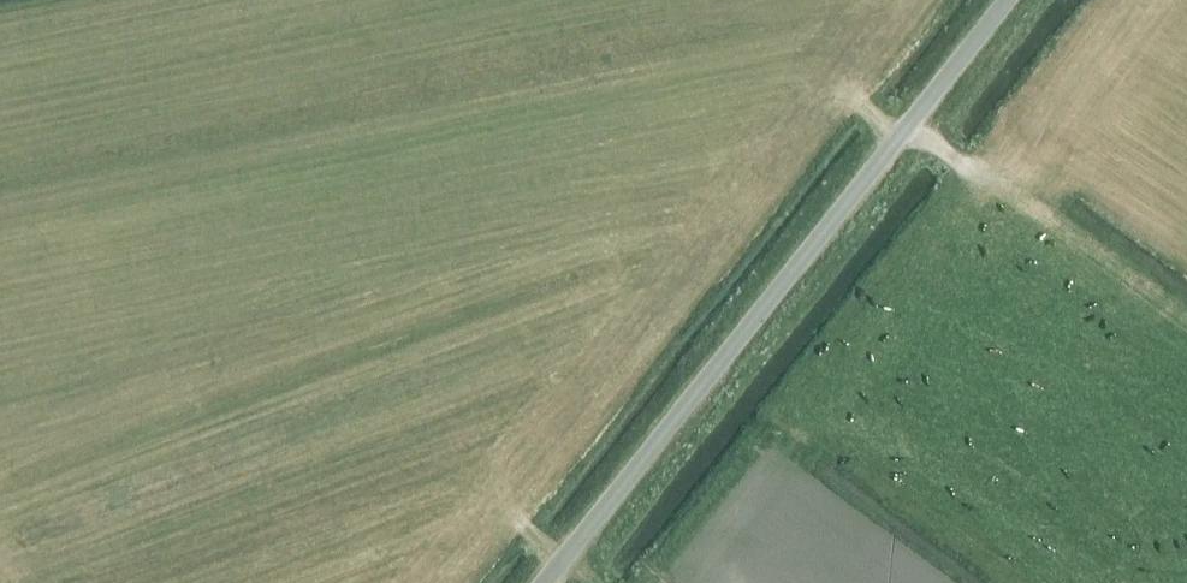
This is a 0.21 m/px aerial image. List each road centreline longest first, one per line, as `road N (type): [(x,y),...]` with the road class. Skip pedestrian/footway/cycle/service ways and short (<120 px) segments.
road 1 (unclassified): [(547,582),(1011,0)]

